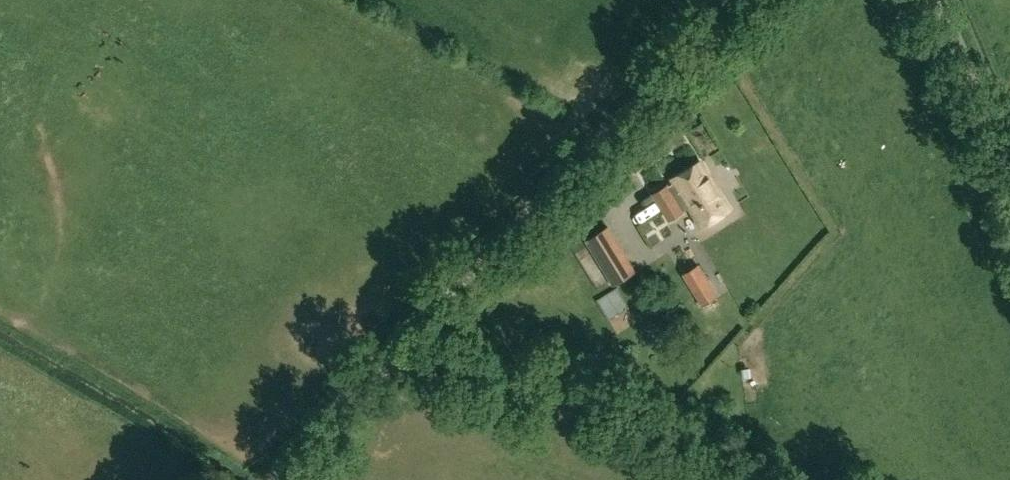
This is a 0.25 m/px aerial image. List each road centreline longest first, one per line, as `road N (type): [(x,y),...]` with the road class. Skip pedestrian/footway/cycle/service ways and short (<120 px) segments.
road 1 (unclassified): [(279,479),(496,235),(749,0)]
road 2 (track): [(369,370),(433,365),(577,393),(772,479)]
road 3 (unclassified): [(1009,171),(936,0)]

